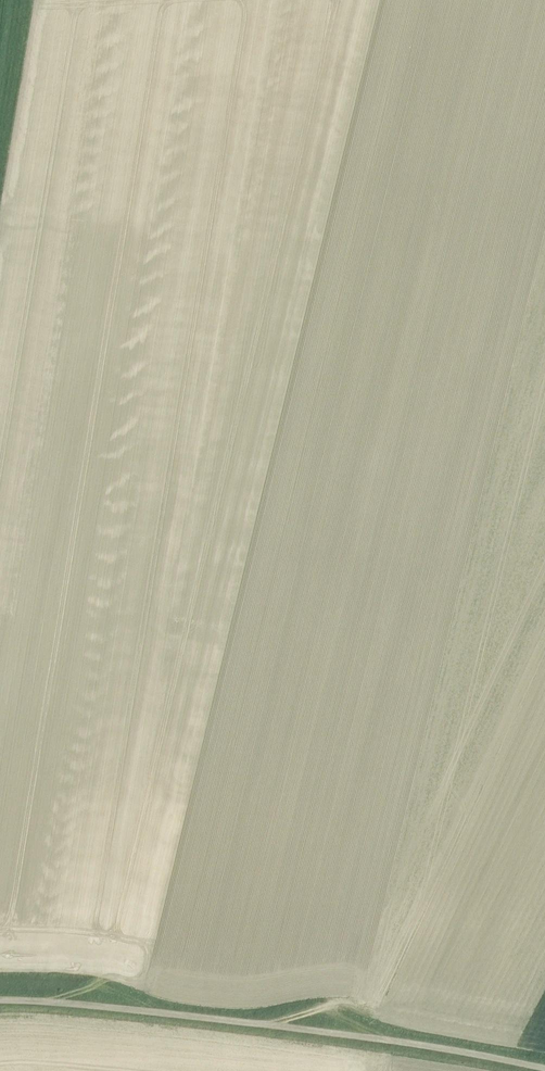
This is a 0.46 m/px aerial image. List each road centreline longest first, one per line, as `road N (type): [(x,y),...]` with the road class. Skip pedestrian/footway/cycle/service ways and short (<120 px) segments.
road 1 (track): [(544,1070),(228,1021),(0,1001)]

